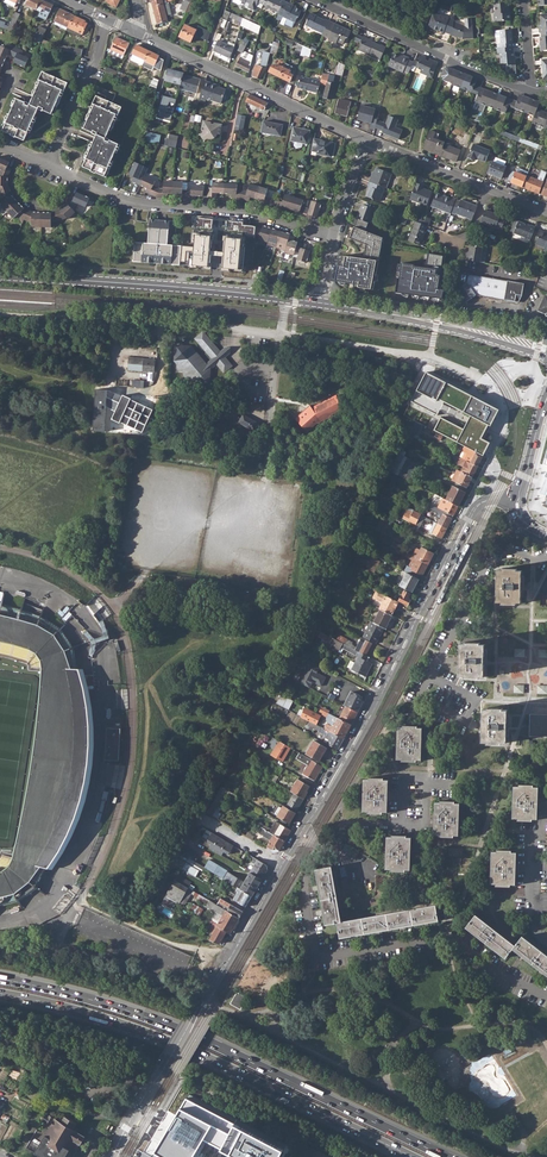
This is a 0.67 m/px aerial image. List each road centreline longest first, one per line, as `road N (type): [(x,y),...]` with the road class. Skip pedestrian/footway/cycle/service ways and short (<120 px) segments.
road 1 (trunk): [(446,1156),(154,1020),(0,979)]
road 2 (trunk): [(0,994),(164,1040),(412,1156)]
road 3 (tertiary): [(300,835),(468,519),(484,501),(518,499)]
road 4 (tertiary): [(111,1156),(281,866)]
road 5 (secondary): [(319,302),(0,276)]
road 6 (residential): [(48,168),(137,205),(236,211),(332,239)]
road 7 (residential): [(136,30),(367,141)]
road 8 (residential): [(327,844),(305,890),(316,959),(439,937)]
road 9 (residential): [(316,0),(529,92)]
road 10 (residential): [(541,565),(510,552),(492,559),(418,701)]
road 11 (residential): [(48,168),(107,19)]
road 12 (residential): [(544,815),(544,834),(530,833),(528,918),(546,947)]
road 13 (residential): [(403,824),(404,782),(422,778),(425,830),(403,829)]
road 14 (residential): [(367,141),(487,189)]
road 15 (secondary): [(442,324),(319,302)]

